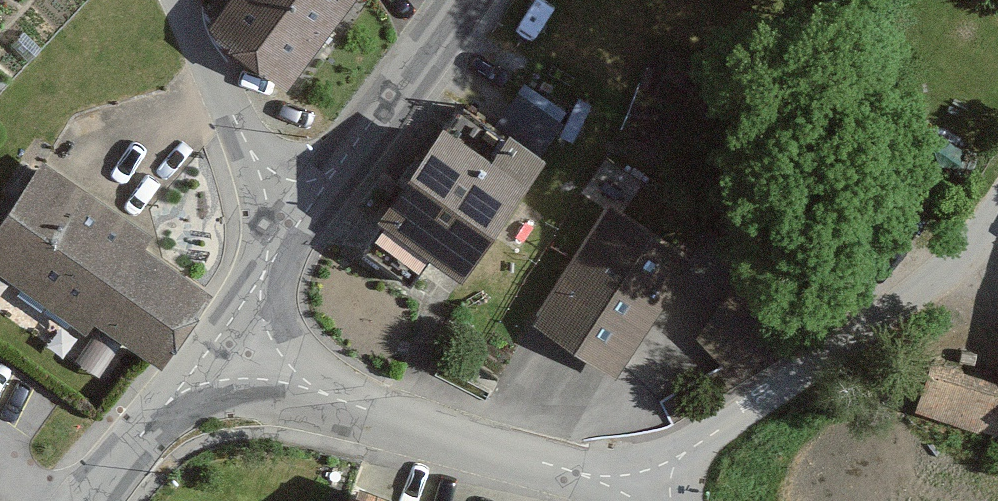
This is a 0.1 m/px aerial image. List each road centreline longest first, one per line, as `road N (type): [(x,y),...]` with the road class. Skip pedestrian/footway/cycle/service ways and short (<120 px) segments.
road 1 (unclassified): [(618,500),(948,279),(997,206)]
road 2 (unclassified): [(221,352),(607,500)]
road 3 (tertiary): [(473,0),(277,258)]
road 4 (residential): [(179,0),(277,258)]
road 5 (tertiary): [(221,352),(103,500)]

